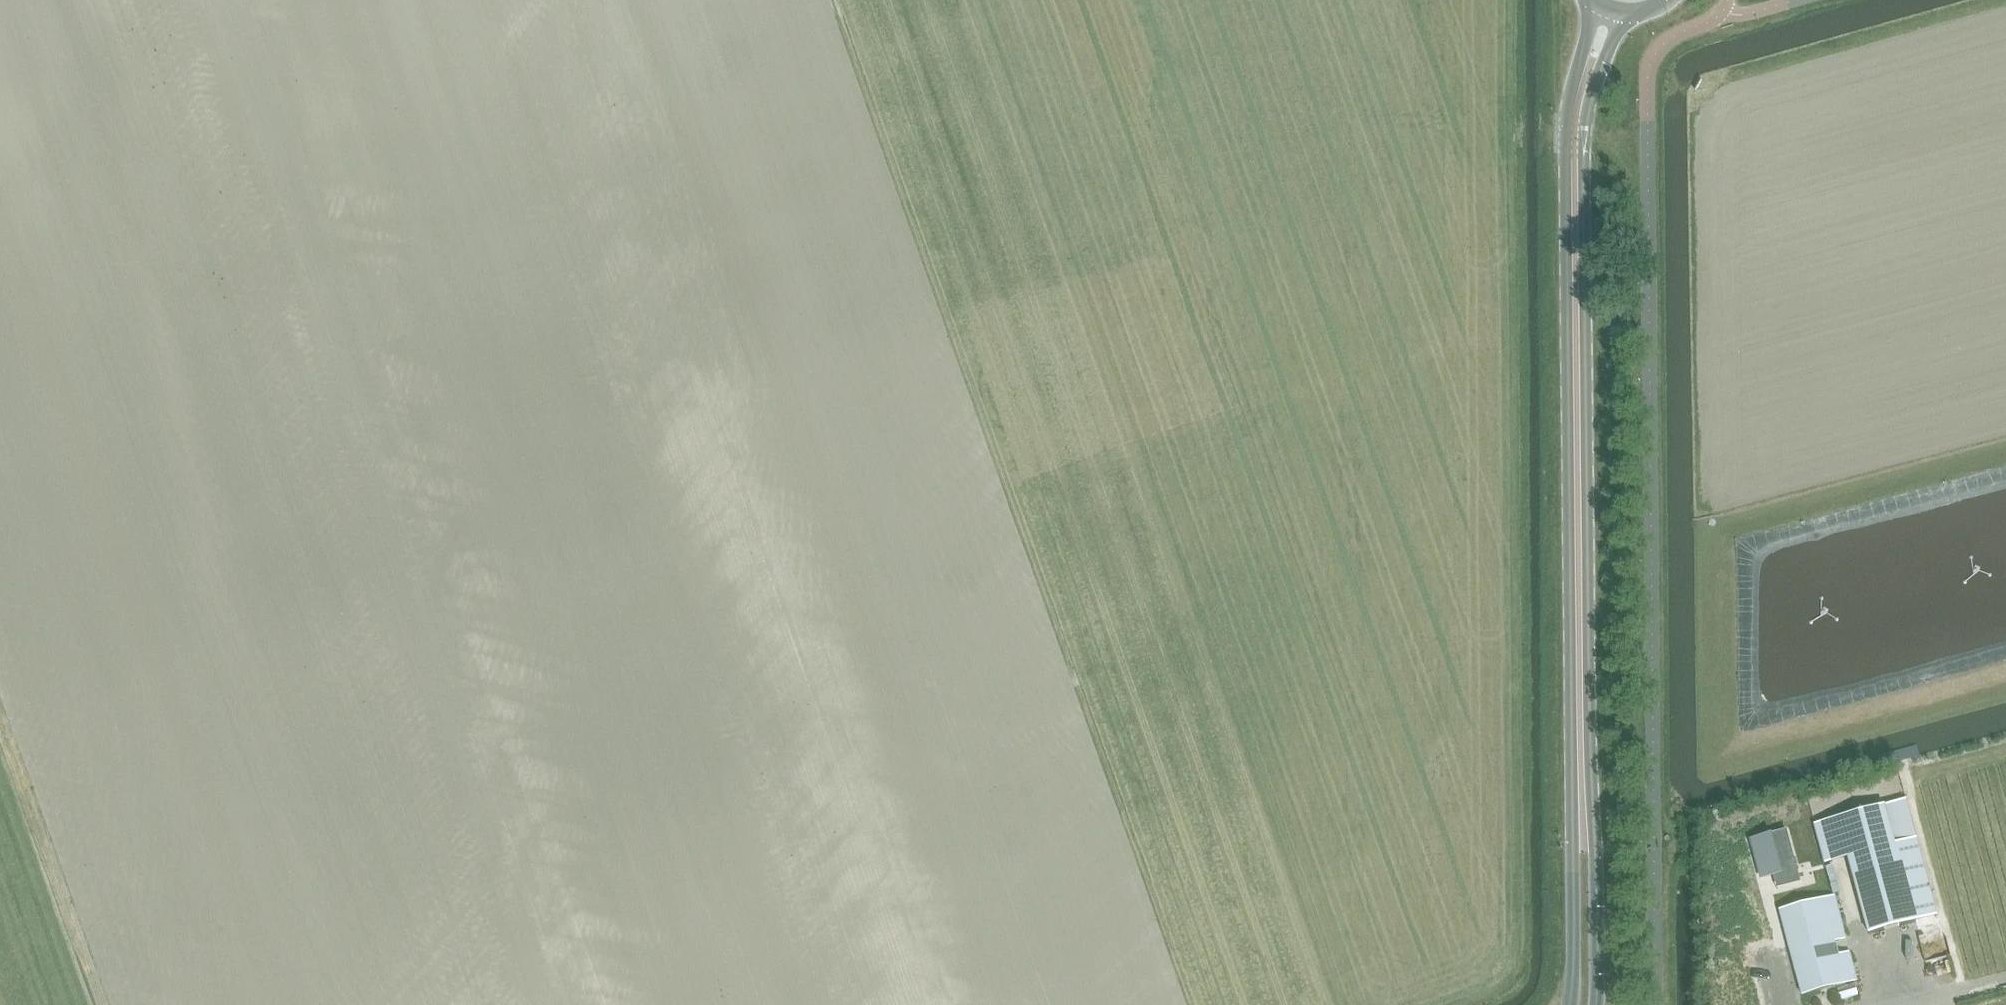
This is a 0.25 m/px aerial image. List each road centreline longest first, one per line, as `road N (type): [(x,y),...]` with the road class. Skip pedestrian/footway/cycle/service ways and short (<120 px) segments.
road 1 (tertiary): [(1582,757),(1576,146),(1586,80),(1609,10)]
road 2 (tertiary): [(1596,1004),(1582,757)]
road 3 (tertiary): [(1582,757),(1573,1004)]

